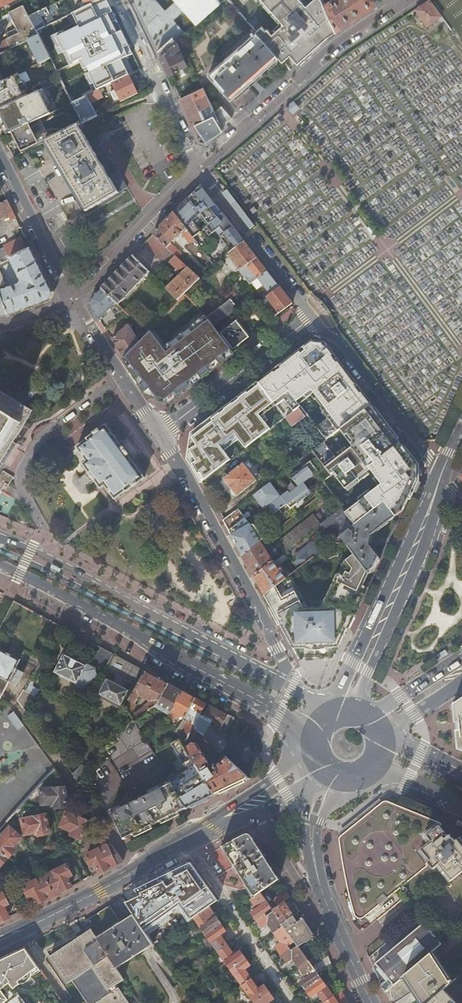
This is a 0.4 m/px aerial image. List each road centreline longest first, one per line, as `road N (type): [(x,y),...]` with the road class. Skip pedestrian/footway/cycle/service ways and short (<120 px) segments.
road 1 (secondary): [(0,564),(312,736)]
road 2 (secondary): [(292,687),(0,536)]
road 3 (residential): [(292,687),(160,437)]
road 4 (secondary): [(437,476),(331,712)]
road 5 (residential): [(398,7),(347,40),(200,171)]
road 6 (secondary): [(362,711),(365,686),(440,514),(437,476)]
road 7 (secondary): [(187,841),(0,940)]
road 8 (residential): [(312,314),(437,476)]
road 9 (residential): [(187,841),(298,1002)]
road 10 (residential): [(160,437),(312,314)]
road 11 (residential): [(200,171),(72,299)]
road 12 (residential): [(117,0),(190,150)]
road 13 (residential): [(213,188),(312,314)]
road 14 (secondary): [(312,751),(187,841)]
road 15 (tertiary): [(334,919),(318,841),(340,782)]
road 16 (residential): [(160,437),(86,324)]
road 17 (tertiary): [(322,772),(307,826),(321,903)]
road 18 (residential): [(59,277),(0,161)]

